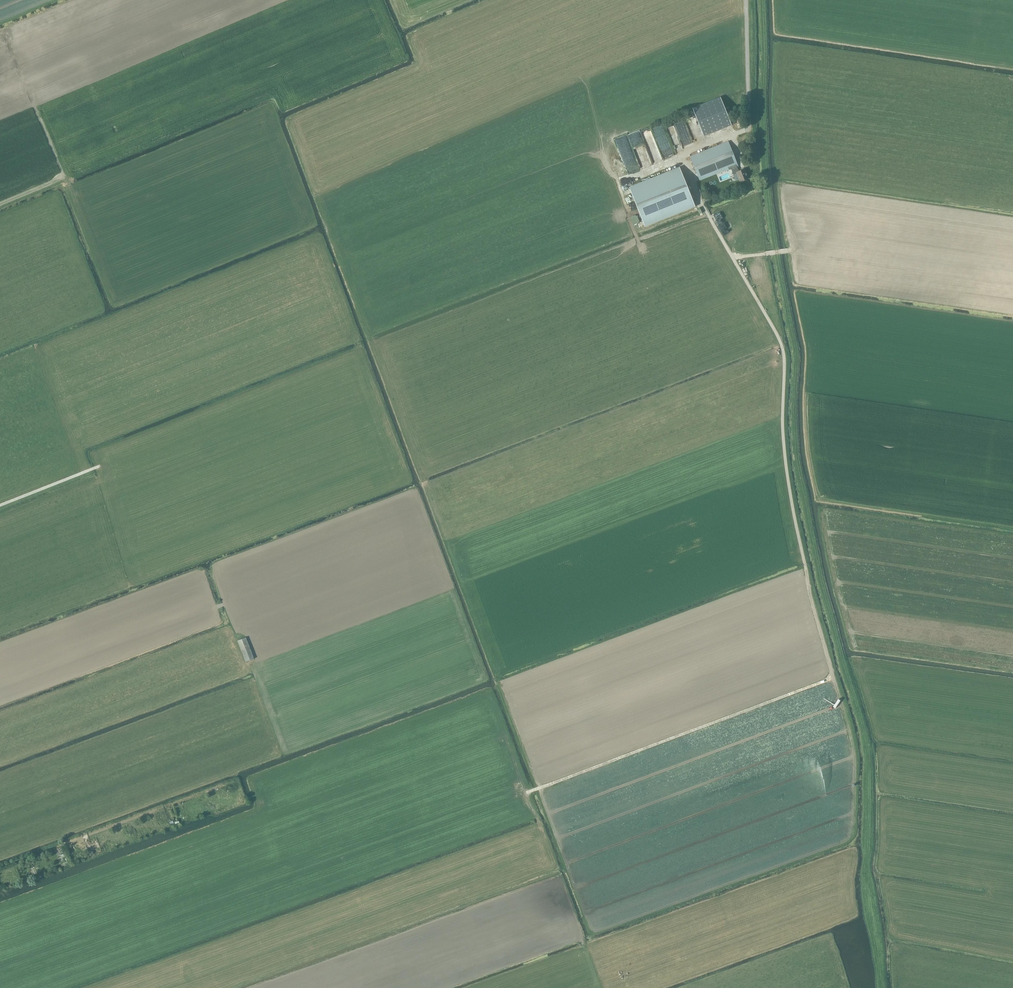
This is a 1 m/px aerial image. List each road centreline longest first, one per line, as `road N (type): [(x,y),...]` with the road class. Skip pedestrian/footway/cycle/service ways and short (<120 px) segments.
road 1 (track): [(504,729),(0,919)]
road 2 (track): [(734,258),(784,355),(785,457),(833,677)]
road 3 (track): [(833,677),(528,792)]
road 4 (track): [(599,987),(504,729)]
road 5 (track): [(734,258),(684,154),(618,182),(638,241)]

